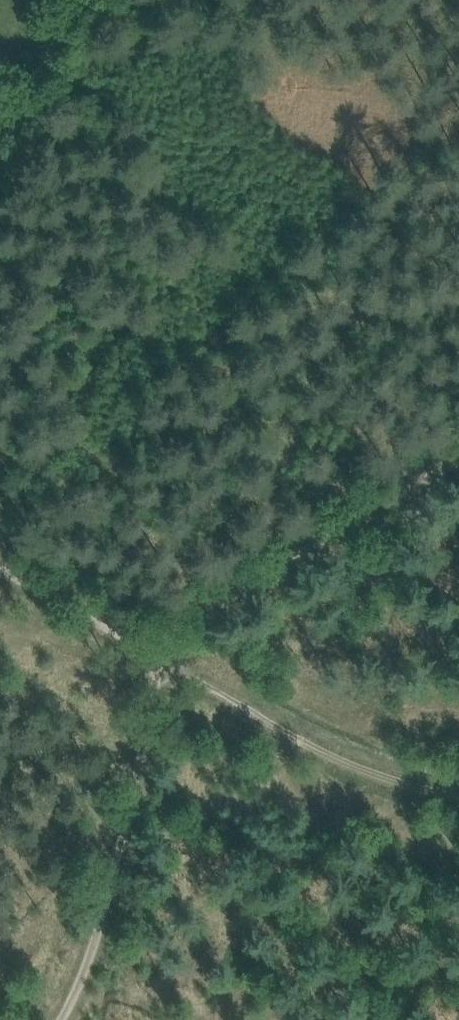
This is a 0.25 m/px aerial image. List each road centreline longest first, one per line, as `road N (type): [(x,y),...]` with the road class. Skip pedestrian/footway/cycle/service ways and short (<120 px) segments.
road 1 (track): [(52,1019),(109,918),(172,658)]
road 2 (track): [(172,658),(219,601),(458,455)]
road 3 (track): [(172,658),(320,745),(458,795)]
road 4 (track): [(172,658),(0,567)]

